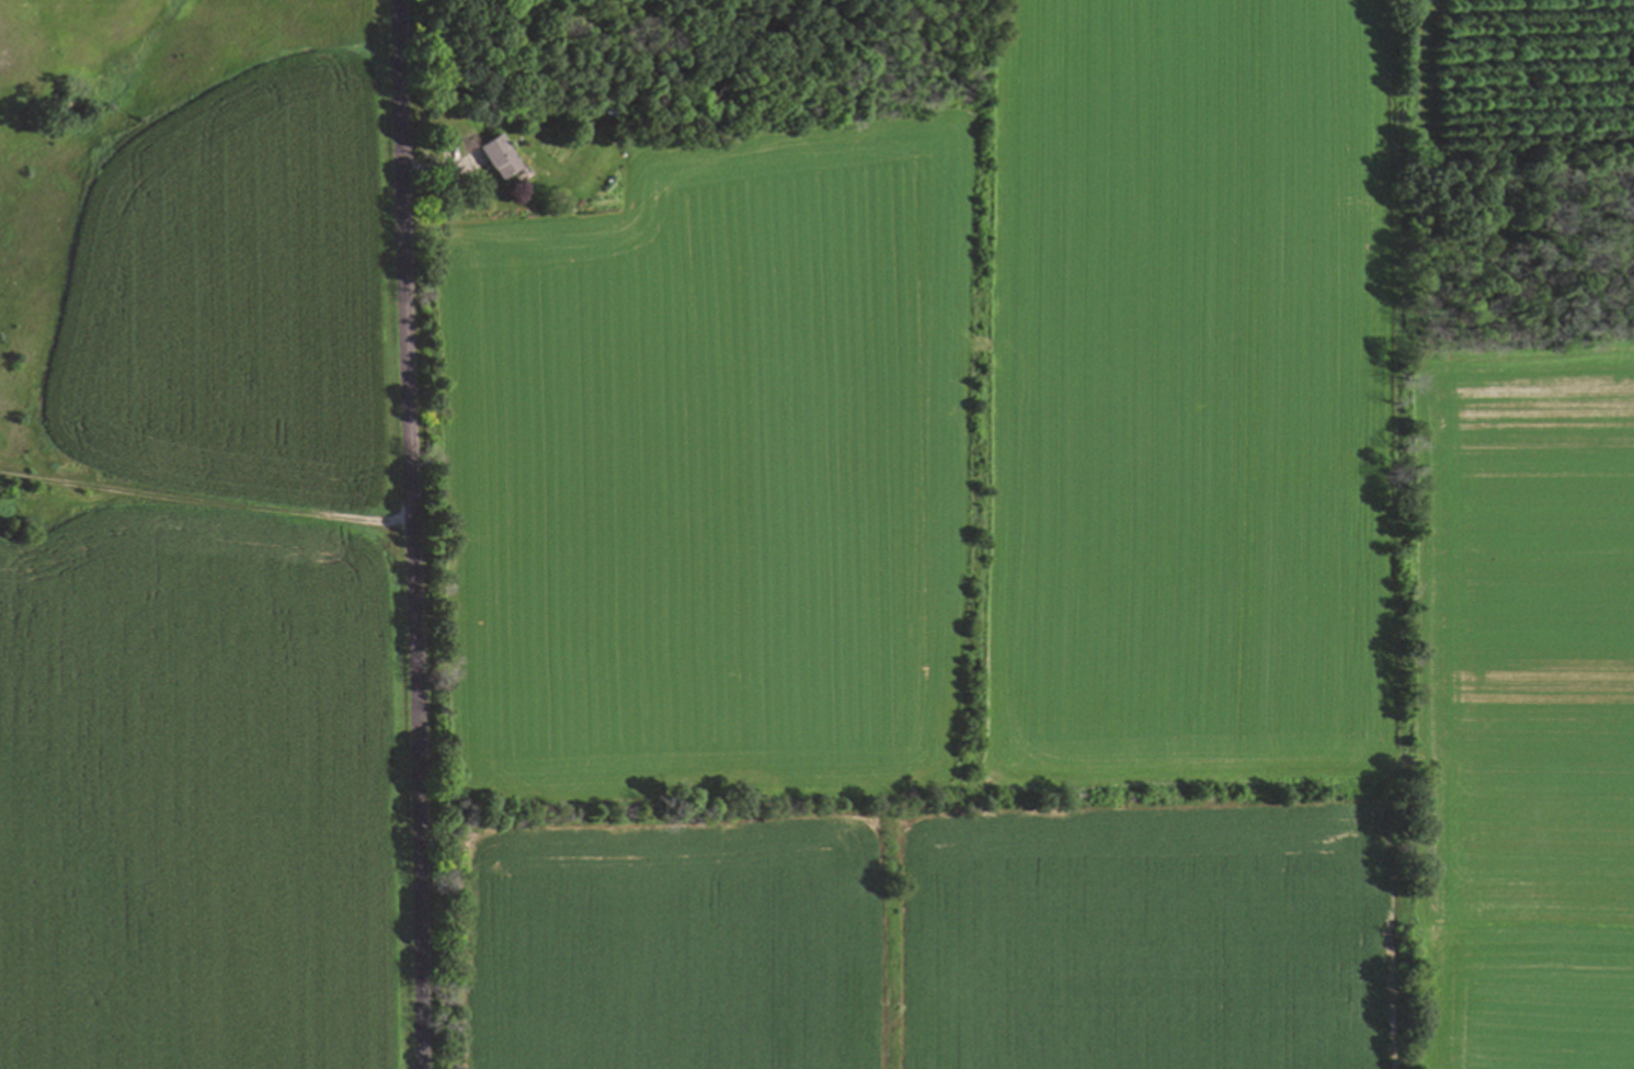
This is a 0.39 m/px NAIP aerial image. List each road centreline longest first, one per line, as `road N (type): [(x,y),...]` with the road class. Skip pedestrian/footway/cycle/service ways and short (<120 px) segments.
road 1 (residential): [(427,1068),(400,0)]

